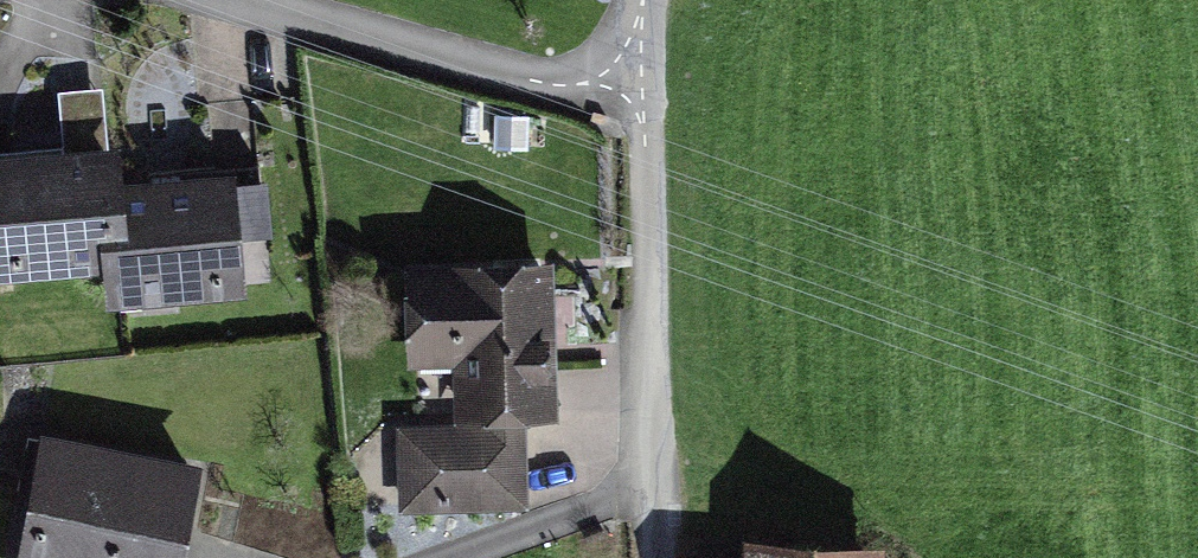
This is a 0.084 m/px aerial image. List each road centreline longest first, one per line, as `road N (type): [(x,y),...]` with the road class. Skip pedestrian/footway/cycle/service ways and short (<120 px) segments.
road 1 (residential): [(645,101),(657,557)]
road 2 (residential): [(645,101),(546,93),(228,0)]

